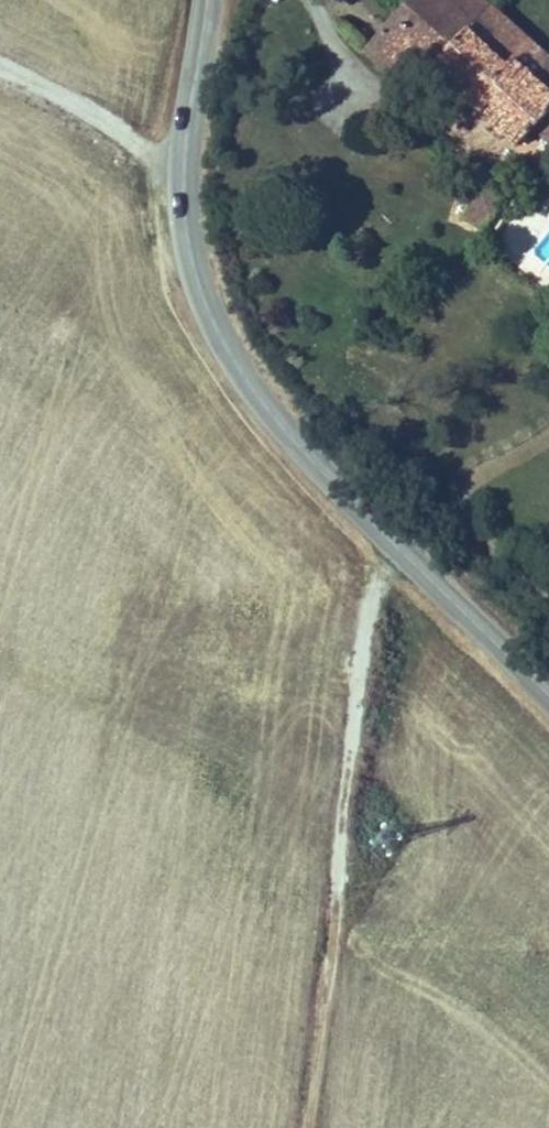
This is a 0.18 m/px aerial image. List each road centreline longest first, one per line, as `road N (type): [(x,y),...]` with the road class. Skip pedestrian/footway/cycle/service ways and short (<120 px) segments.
road 1 (tertiary): [(207,0),(195,261),(211,316),(301,445),(548,693)]
road 2 (track): [(299,1127),(378,573),(400,550)]
road 3 (track): [(0,67),(194,170)]

